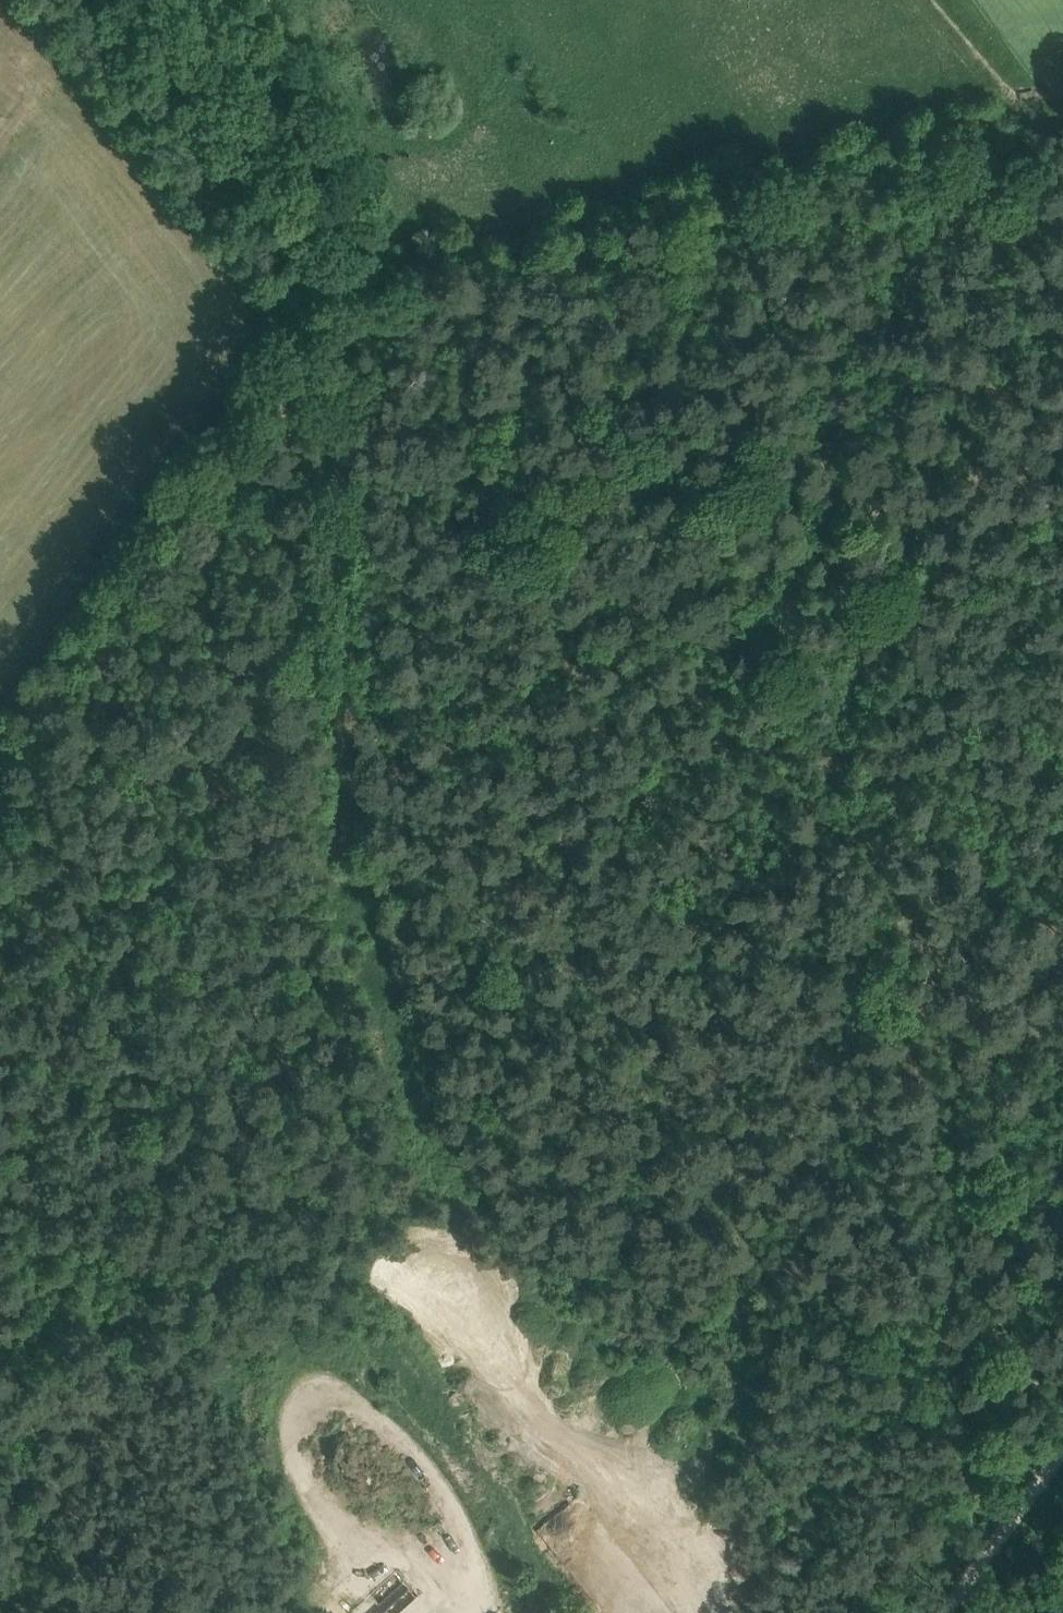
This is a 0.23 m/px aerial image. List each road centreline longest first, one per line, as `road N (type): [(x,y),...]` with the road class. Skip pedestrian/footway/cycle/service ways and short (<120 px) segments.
road 1 (track): [(1062,98),(404,238),(297,281),(0,695)]
road 2 (track): [(941,1612),(1062,1463)]

